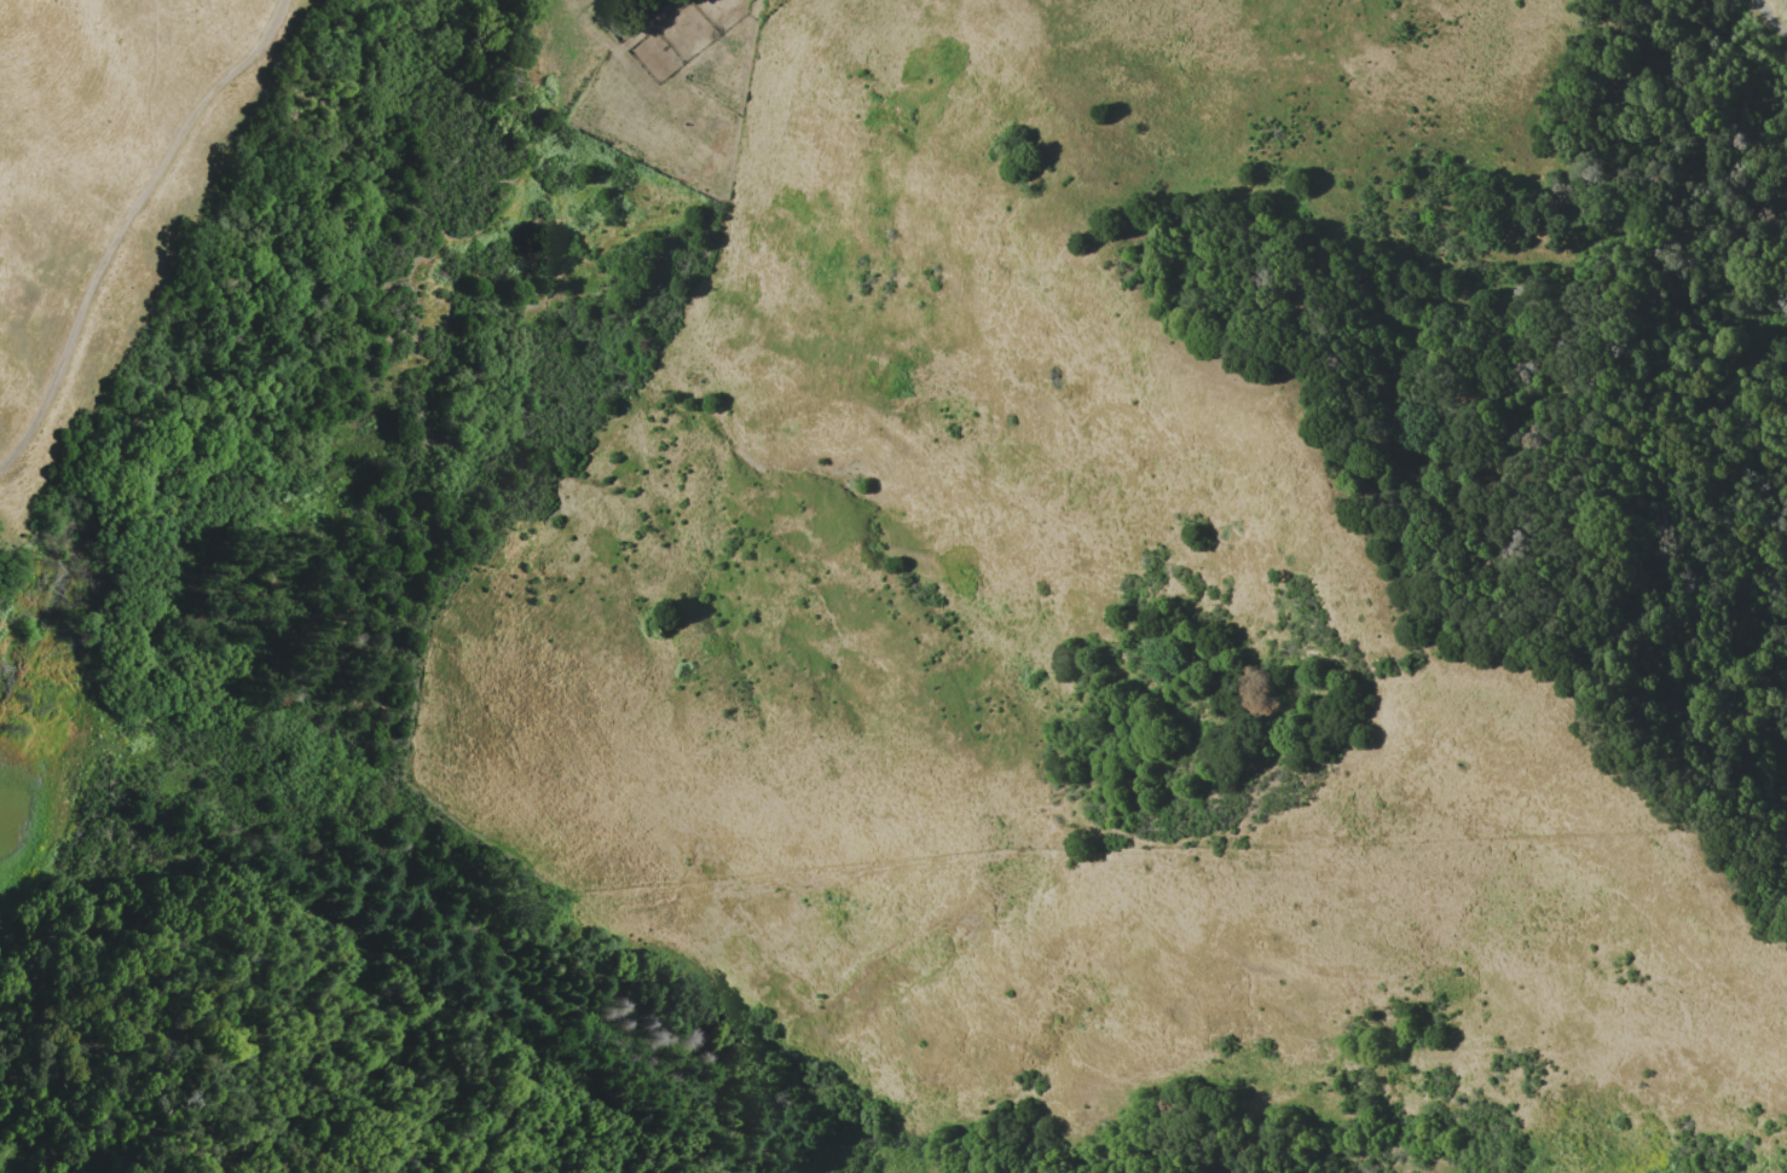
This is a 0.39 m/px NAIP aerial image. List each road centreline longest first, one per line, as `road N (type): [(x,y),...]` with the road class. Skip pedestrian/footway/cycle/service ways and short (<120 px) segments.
road 1 (track): [(0,462),(53,415),(102,277),(145,187),(276,23),(283,0)]

